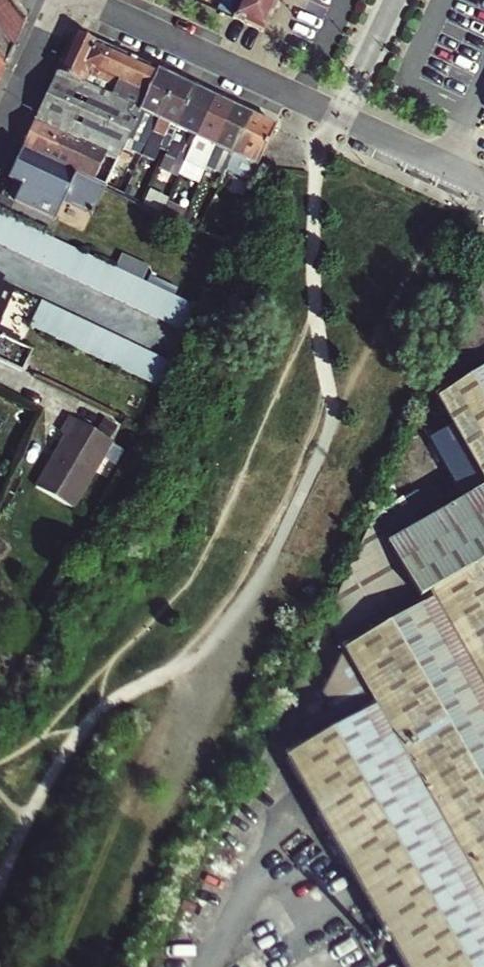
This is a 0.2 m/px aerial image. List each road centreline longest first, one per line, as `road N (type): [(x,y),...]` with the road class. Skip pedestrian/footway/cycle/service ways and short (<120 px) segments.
road 1 (residential): [(81,0),(449,166)]
road 2 (residential): [(63,0),(0,137)]

